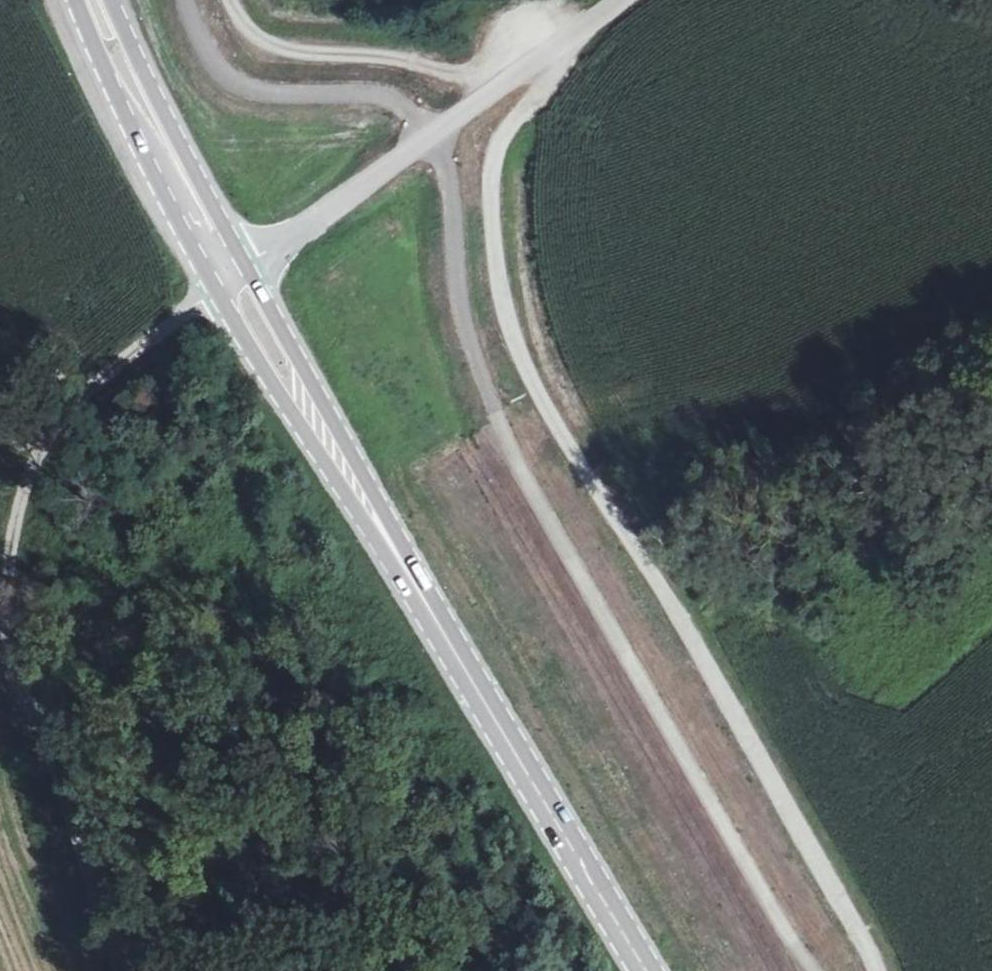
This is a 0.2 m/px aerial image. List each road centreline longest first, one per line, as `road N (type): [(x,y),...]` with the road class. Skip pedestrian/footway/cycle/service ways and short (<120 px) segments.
road 1 (track): [(871,970),(855,931),(536,399),(497,281),(491,146),(536,93),(551,45)]
road 2 (secondary): [(225,271),(640,970)]
road 3 (unclassified): [(225,271),(485,86),(623,0)]
road 4 (track): [(0,505),(6,479),(64,395),(232,283)]
road 5 (secondary): [(88,0),(225,271)]
road 6 (track): [(110,970),(0,691)]
road 7 (track): [(468,101),(430,75),(364,57),(258,46),(226,0)]

